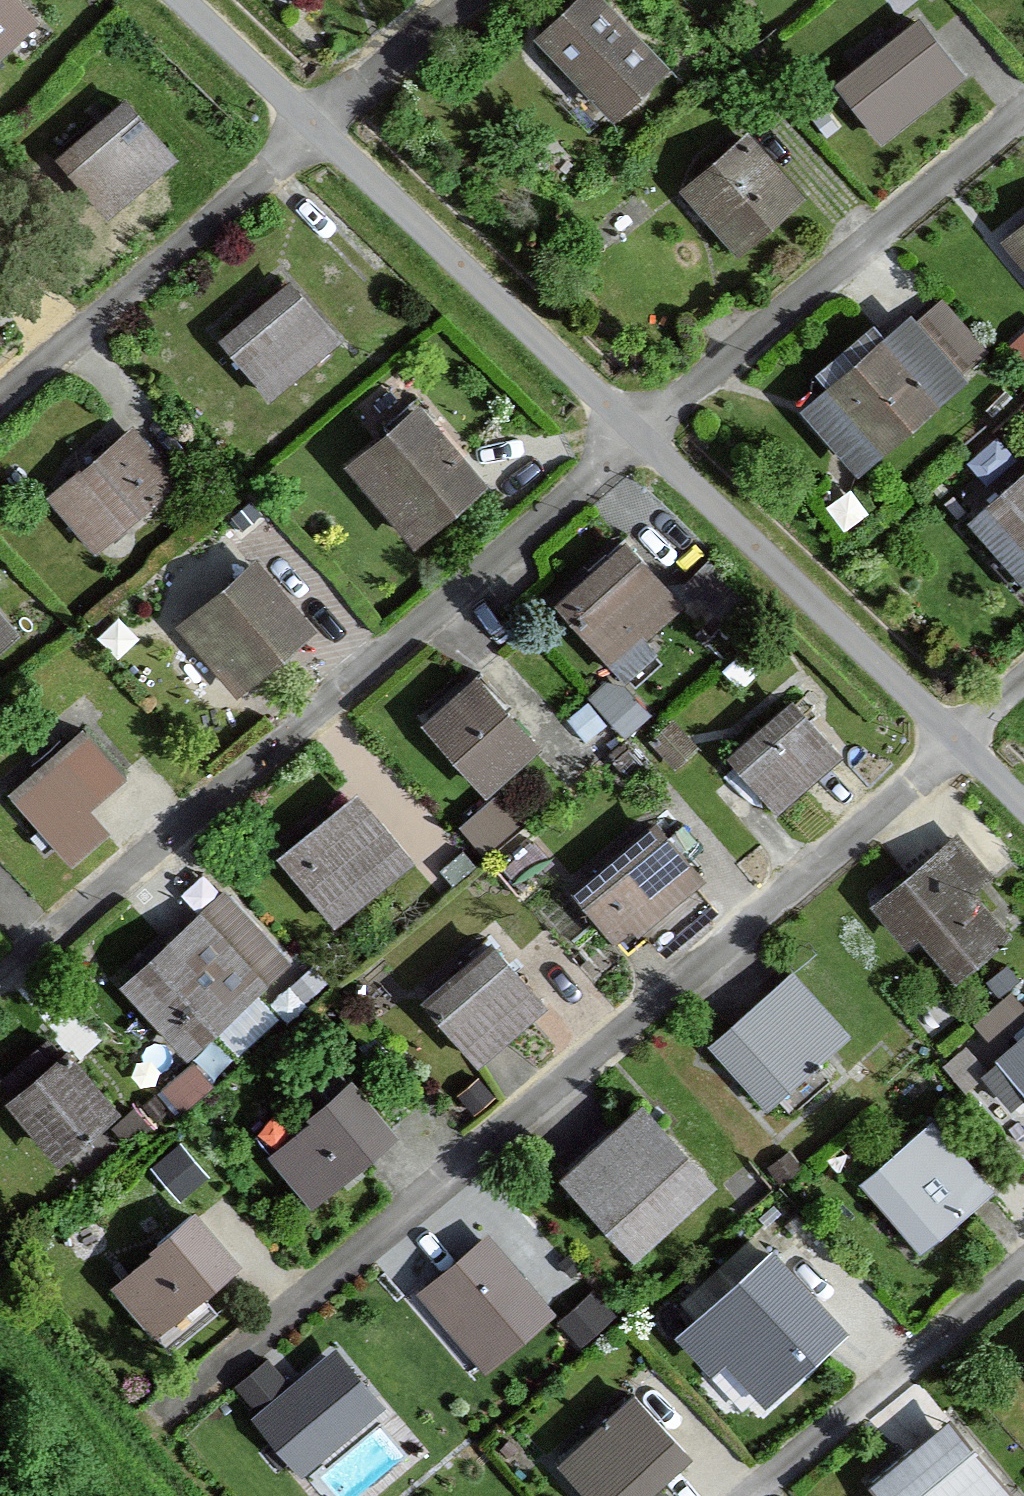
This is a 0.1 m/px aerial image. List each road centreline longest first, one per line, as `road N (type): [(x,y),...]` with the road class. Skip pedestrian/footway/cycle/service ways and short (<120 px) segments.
road 1 (residential): [(173,0),(1023,821)]

